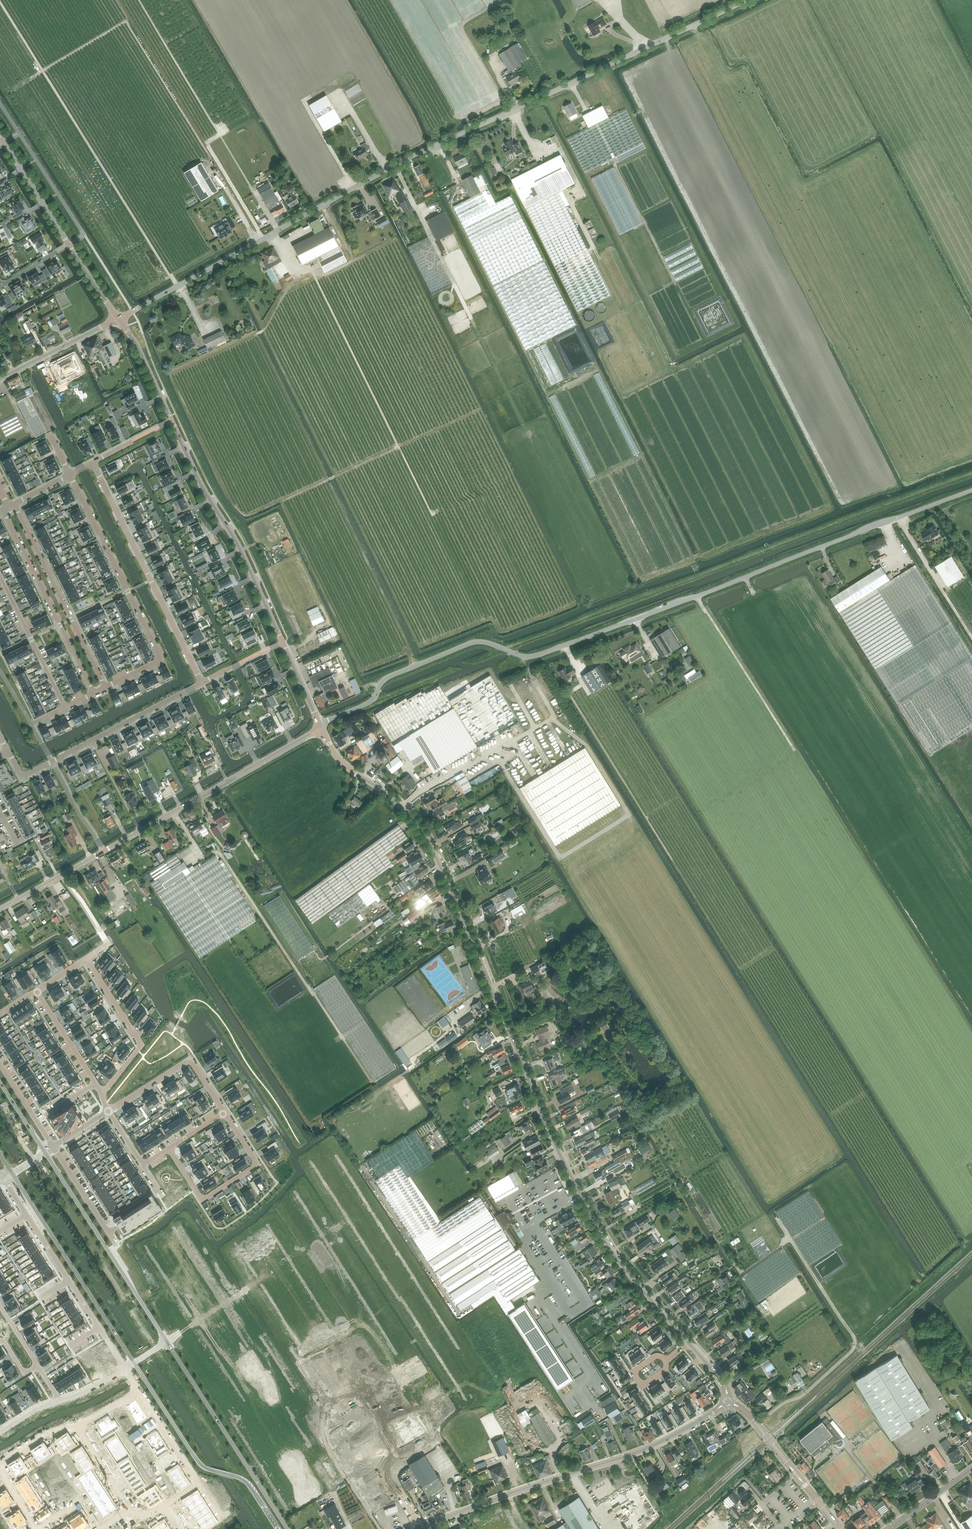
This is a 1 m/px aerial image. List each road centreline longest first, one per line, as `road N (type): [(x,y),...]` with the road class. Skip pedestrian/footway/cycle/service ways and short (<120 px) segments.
road 1 (tertiary): [(688,1342),(588,1212),(423,832),(340,761),(321,727)]
road 2 (tertiary): [(117,320),(416,155),(747,0)]
road 3 (unclassified): [(517,654),(543,654),(971,490)]
road 4 (unclassified): [(0,908),(321,727)]
road 5 (tertiary): [(282,643),(117,320)]
road 6 (tertiary): [(413,1528),(627,1457),(728,1402)]
road 7 (track): [(285,499),(399,446),(311,269)]
road 8 (residential): [(92,463),(202,682)]
road 9 (tertiary): [(134,1362),(202,1466),(247,1482),(278,1528)]
road 10 (residential): [(124,1368),(3,1177)]
road 11 (tertiary): [(11,1173),(134,1362)]
road 12 (residential): [(321,727),(372,701),(387,678),(470,643),(517,654)]
road 13 (tertiary): [(287,1528),(167,1342)]
road 14 (track): [(878,1361),(790,1240),(745,1271),(732,1267)]
road 15 (residential): [(7,750),(25,775),(186,692)]
road 16 (residential): [(163,658),(70,475)]
road 17 (residential): [(105,687),(15,504)]
road 18 (residential): [(3,510),(93,693)]
road 19 (track): [(347,1120),(491,988)]
road 20 (residential): [(224,1113),(253,1157),(251,1169),(203,1197),(169,1149)]
road 21 (tertiary): [(840,1528),(755,1422),(728,1402)]
road 22 (residential): [(86,957),(140,1043),(102,1094)]
road 23 (track): [(481,409),(399,446),(432,513)]
road 24 (residential): [(109,1110),(188,1062),(224,1113)]
road 25 (residential): [(140,1392),(199,1483),(161,1508)]
road 26 (track): [(420,1527),(366,1403)]
road 27 (tertiary): [(0,379),(117,320)]
road 28 (tertiary): [(68,244),(0,135)]
road 29 (tertiary): [(167,1342),(99,1236)]

